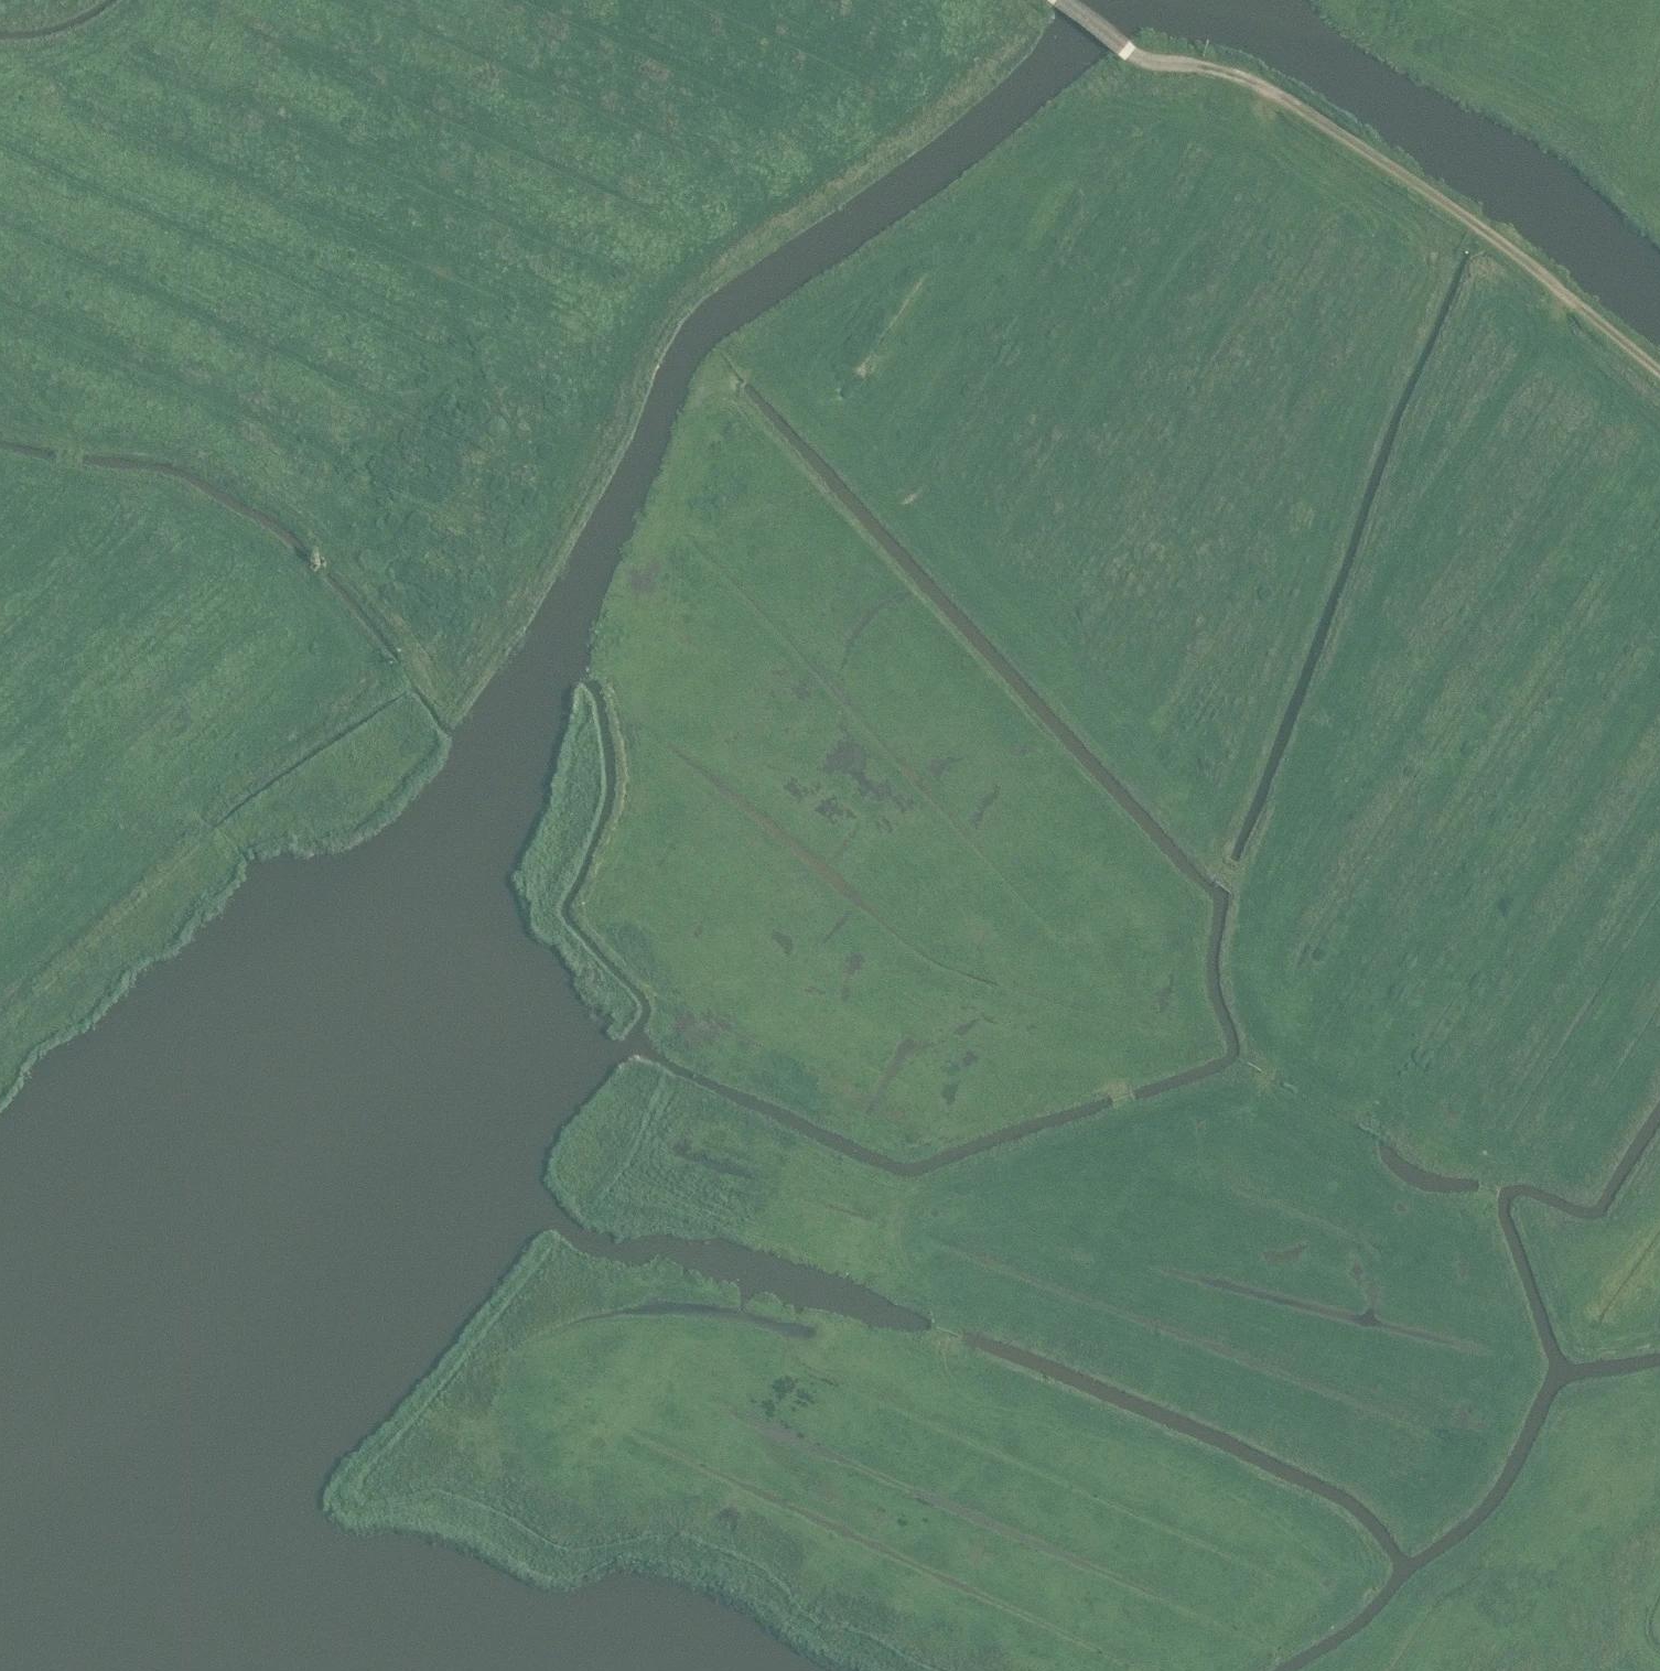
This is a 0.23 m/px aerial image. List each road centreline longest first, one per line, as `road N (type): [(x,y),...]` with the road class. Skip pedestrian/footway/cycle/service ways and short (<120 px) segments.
road 1 (track): [(1659,373),(1469,219),(1273,87),(1123,47)]

